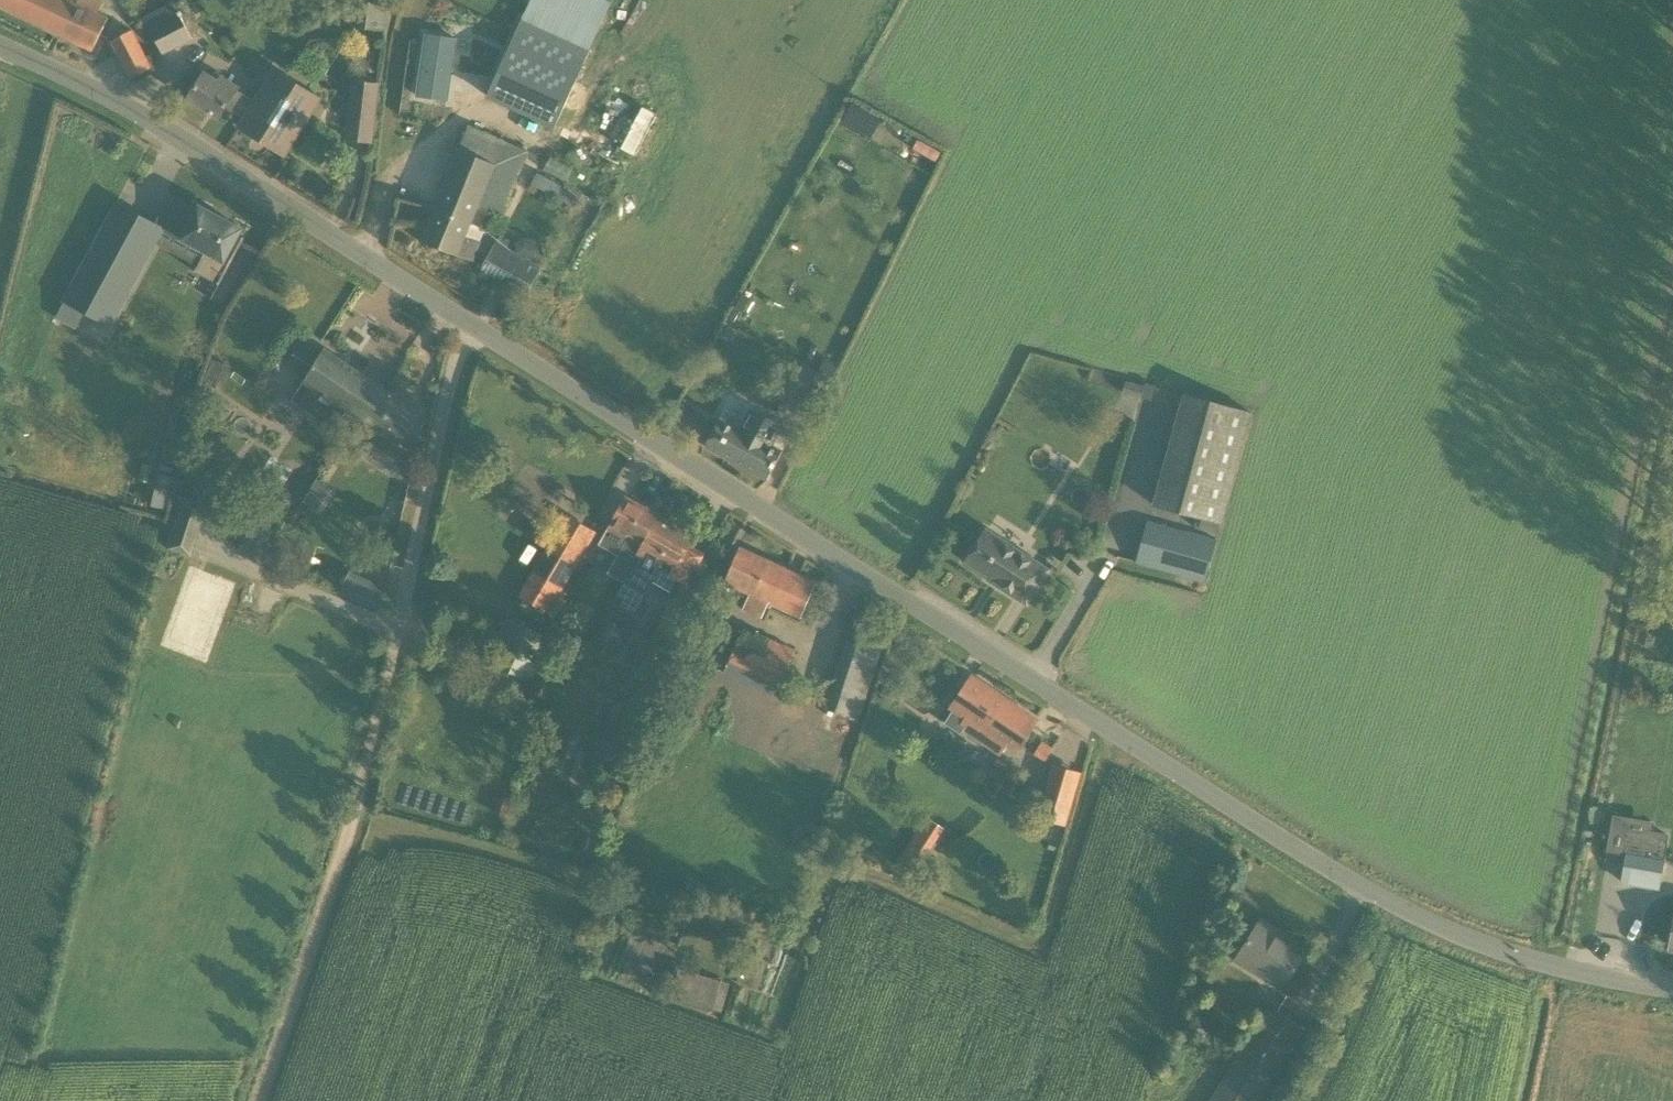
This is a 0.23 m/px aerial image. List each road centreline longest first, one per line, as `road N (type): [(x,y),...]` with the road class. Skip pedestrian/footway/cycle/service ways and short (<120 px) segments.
road 1 (unclassified): [(1672,990),(1499,949),(1317,862),(276,199),(150,122),(0,46)]
road 2 (track): [(256,1100),(359,802),(451,370),(468,323)]

